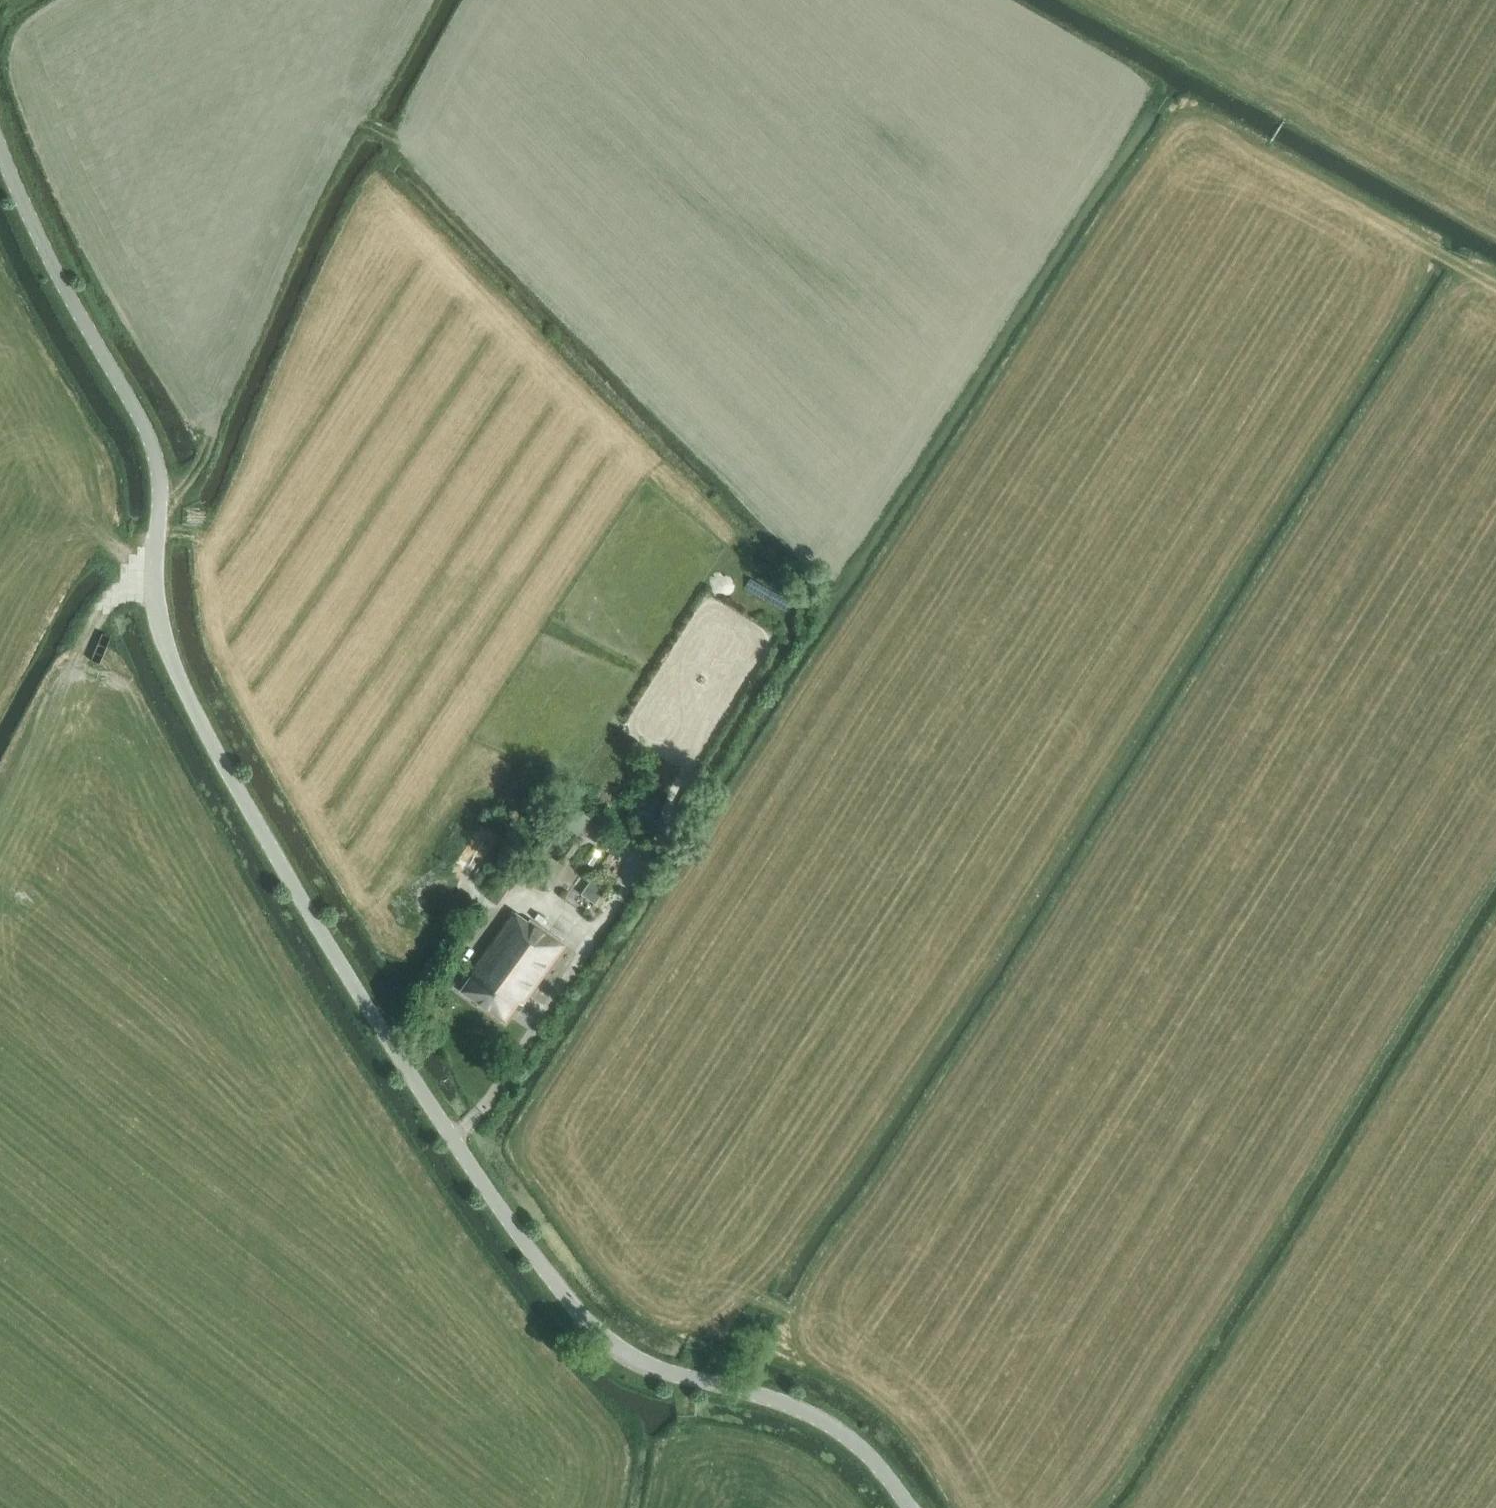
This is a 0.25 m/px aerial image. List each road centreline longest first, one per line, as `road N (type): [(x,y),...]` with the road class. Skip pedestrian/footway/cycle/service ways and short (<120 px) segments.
road 1 (unclassified): [(910,1507),(833,1427),(625,1353),(562,1291),(445,1128),(327,943),(179,677),(156,589),(155,451),(0,146)]
road 2 (track): [(683,778),(653,848),(592,940)]

